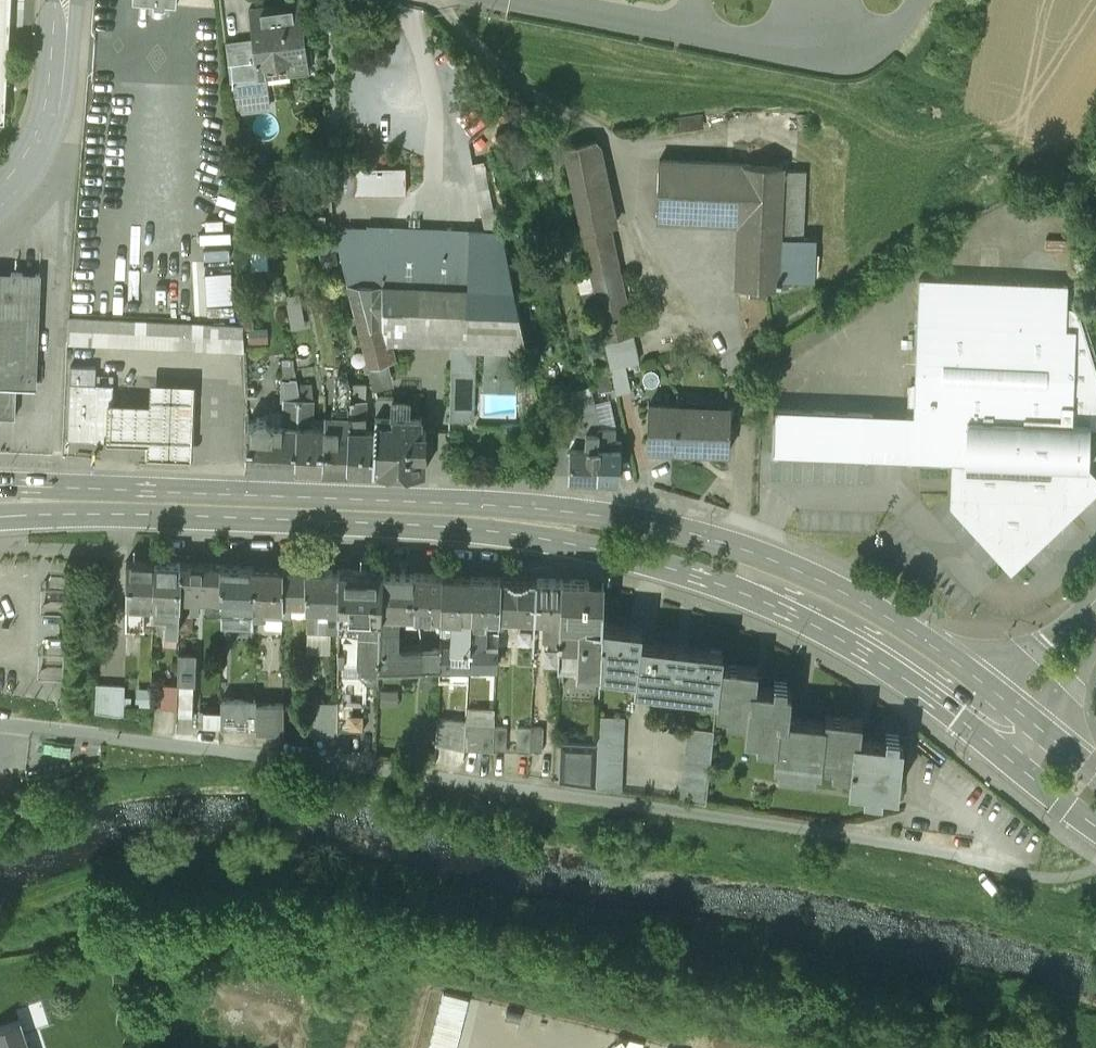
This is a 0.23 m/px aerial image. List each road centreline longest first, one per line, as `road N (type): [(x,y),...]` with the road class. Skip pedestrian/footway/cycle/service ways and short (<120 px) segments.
road 1 (primary): [(520,518),(0,501)]
road 2 (primary): [(1000,717),(866,628),(767,576)]
road 3 (primary): [(767,576),(723,540),(591,514),(520,518)]
road 4 (primary): [(520,518),(585,546),(716,579),(767,576)]
road 5 (unclassified): [(58,0),(45,126),(0,184)]
road 6 (primary): [(1000,717),(1027,771),(1095,825)]
road 7 (residential): [(1095,614),(1000,717)]

